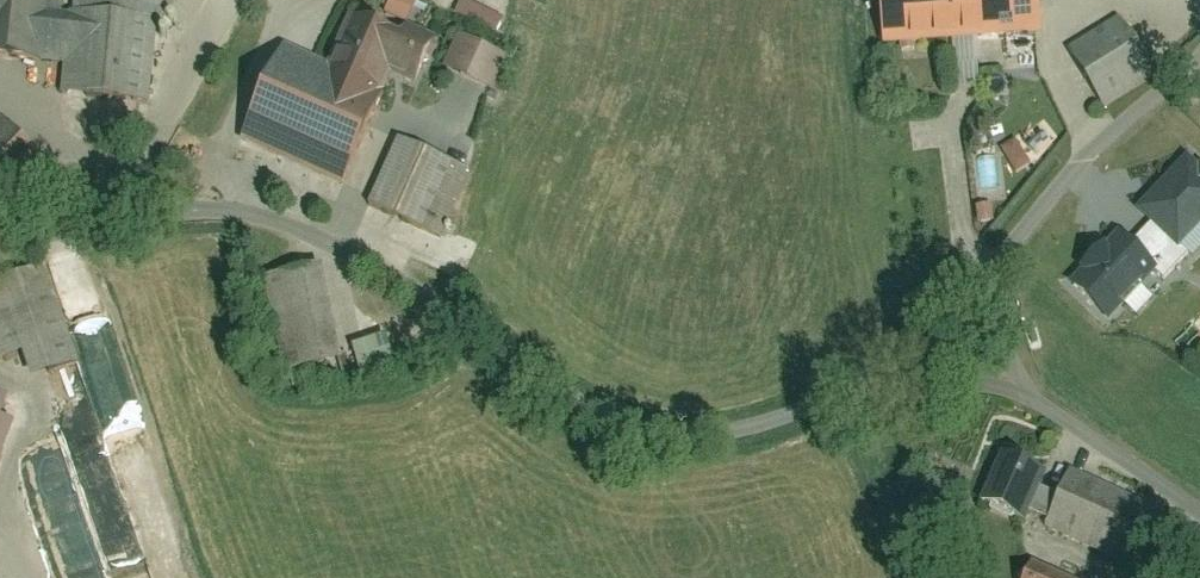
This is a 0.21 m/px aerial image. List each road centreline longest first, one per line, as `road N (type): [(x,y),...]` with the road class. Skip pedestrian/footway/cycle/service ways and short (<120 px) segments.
road 1 (residential): [(961,296),(867,370),(789,415),(684,434),(620,419),(283,219),(200,206),(0,239)]
road 2 (residential): [(1199,56),(1090,152),(961,296)]
road 3 (residential): [(961,296),(991,352),(1026,392),(1199,506)]

